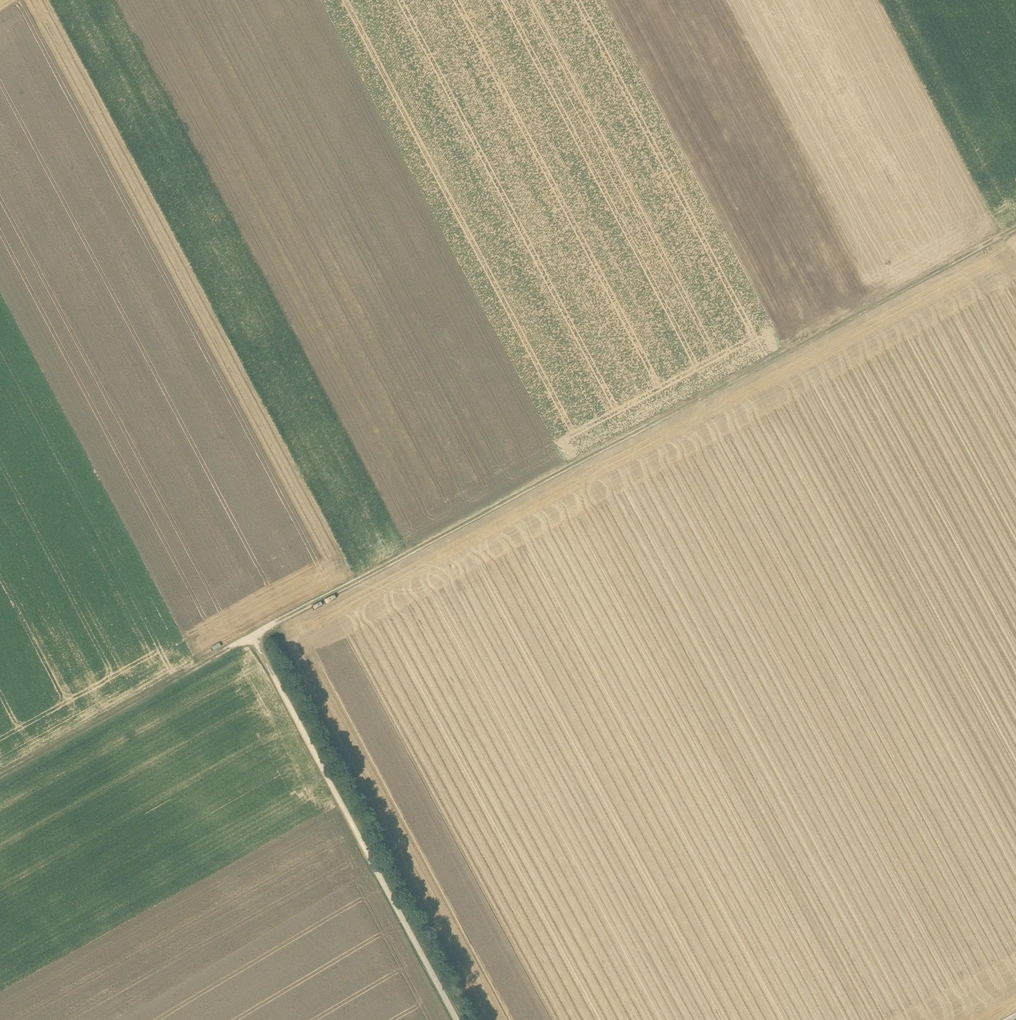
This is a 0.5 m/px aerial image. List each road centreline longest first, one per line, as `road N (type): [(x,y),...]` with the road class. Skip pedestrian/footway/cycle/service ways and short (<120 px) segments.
road 1 (track): [(1015,229),(0,773)]
road 2 (track): [(456,1019),(251,637)]

